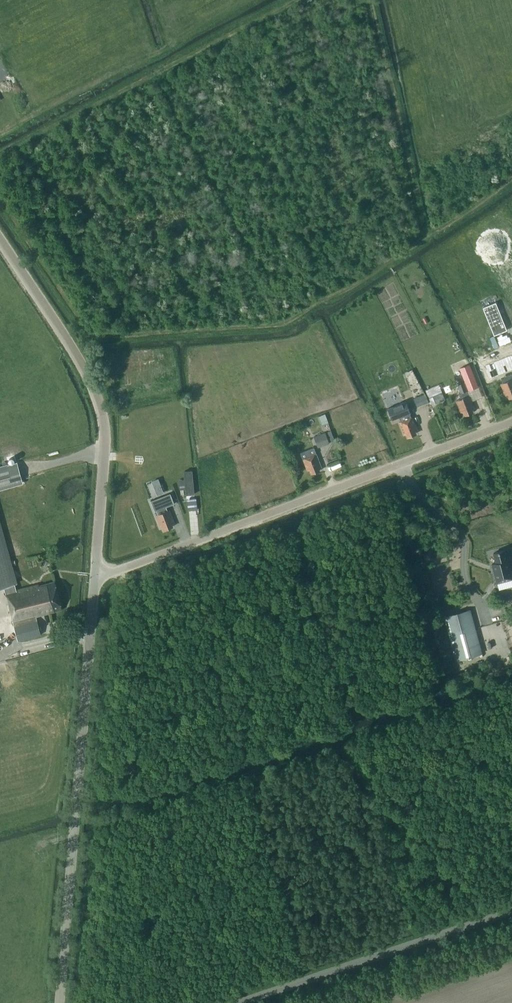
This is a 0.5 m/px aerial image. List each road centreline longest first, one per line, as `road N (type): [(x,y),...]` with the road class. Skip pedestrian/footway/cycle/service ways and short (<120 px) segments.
road 1 (unclassified): [(99,576),(511,423)]
road 2 (unclassified): [(61,1002),(99,576)]
road 3 (unclassified): [(99,576),(107,432),(95,387),(0,239)]
road 4 (unclassified): [(242,1002),(511,908)]

